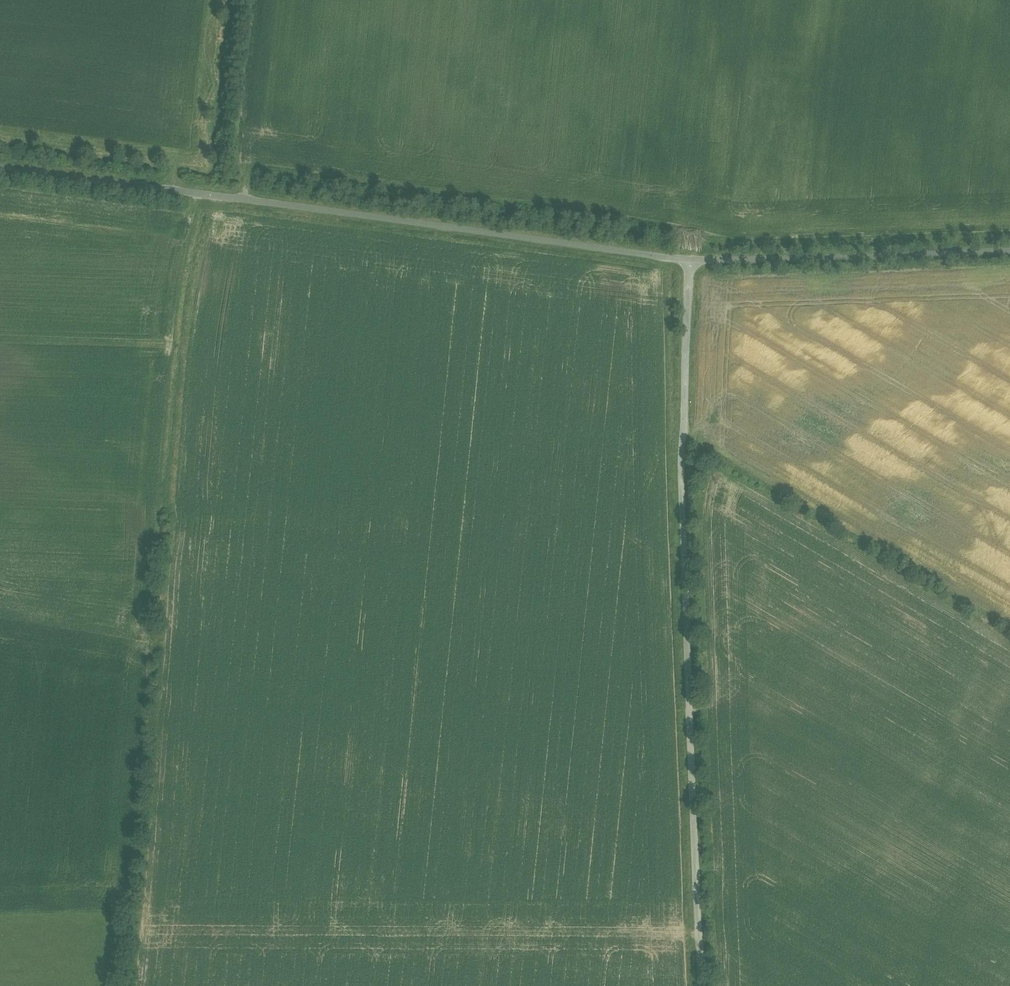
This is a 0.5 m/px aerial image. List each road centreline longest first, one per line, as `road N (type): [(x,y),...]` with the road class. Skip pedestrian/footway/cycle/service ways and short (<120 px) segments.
road 1 (unclassified): [(704,985),(686,483),(690,261)]
road 2 (unclassified): [(690,261),(0,165)]
road 3 (unclassified): [(1009,251),(690,261)]

